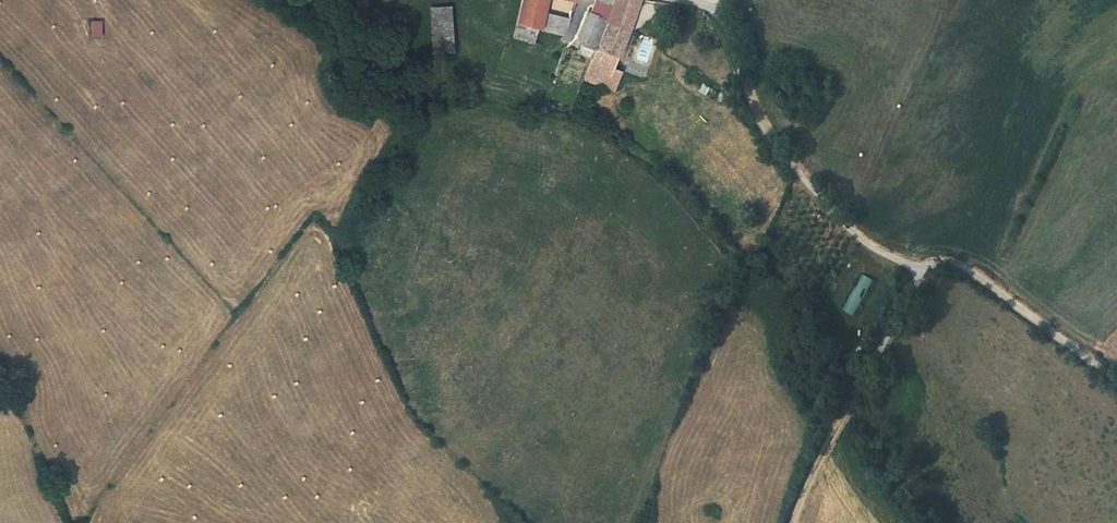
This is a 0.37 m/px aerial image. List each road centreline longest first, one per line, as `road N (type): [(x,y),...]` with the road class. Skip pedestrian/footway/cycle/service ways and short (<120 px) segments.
road 1 (track): [(687,0),(709,5),(724,26),(753,109),(819,199),(858,236),(921,271)]
road 2 (track): [(793,522),(921,271)]
road 3 (track): [(921,271),(939,262),(965,266),(1116,382)]

